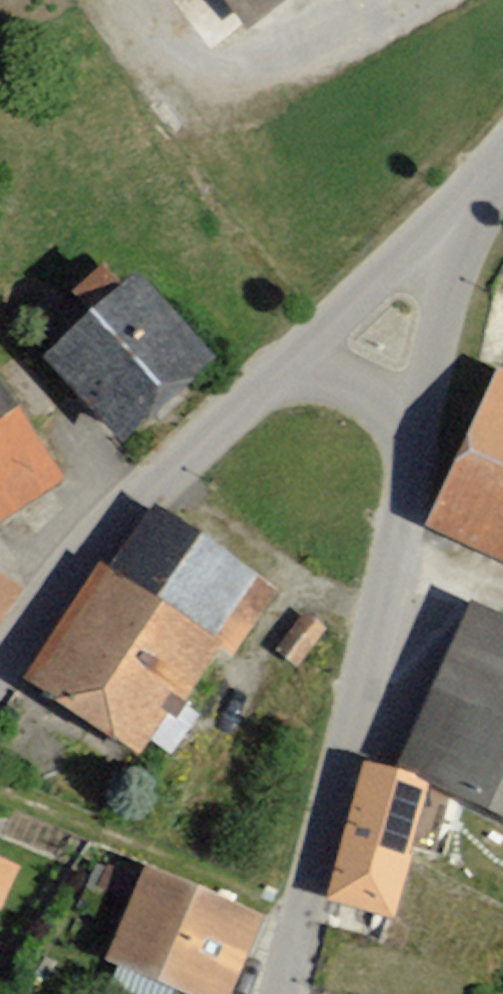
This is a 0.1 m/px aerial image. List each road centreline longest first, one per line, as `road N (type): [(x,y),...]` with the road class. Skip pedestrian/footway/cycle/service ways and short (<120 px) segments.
road 1 (residential): [(459,234),(358,682),(264,993)]
road 2 (residential): [(0,665),(144,472),(459,234)]

